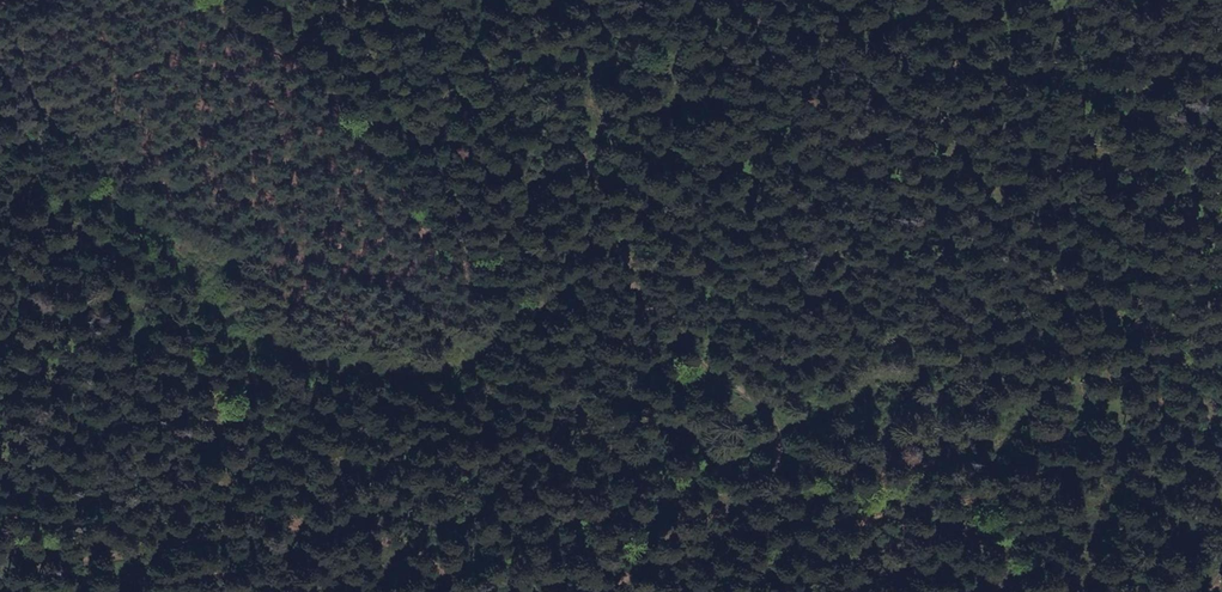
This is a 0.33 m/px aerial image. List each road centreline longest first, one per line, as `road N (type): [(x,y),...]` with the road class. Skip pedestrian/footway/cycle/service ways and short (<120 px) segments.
road 1 (track): [(551,0),(601,210),(623,268),(668,331),(704,368),(764,400),(778,424),(781,453),(766,486),(643,568),(620,591)]
road 2 (track): [(943,0),(1197,373),(1221,433)]
road 3 (track): [(479,591),(418,548),(362,529),(227,527),(113,557),(57,552),(0,563)]

